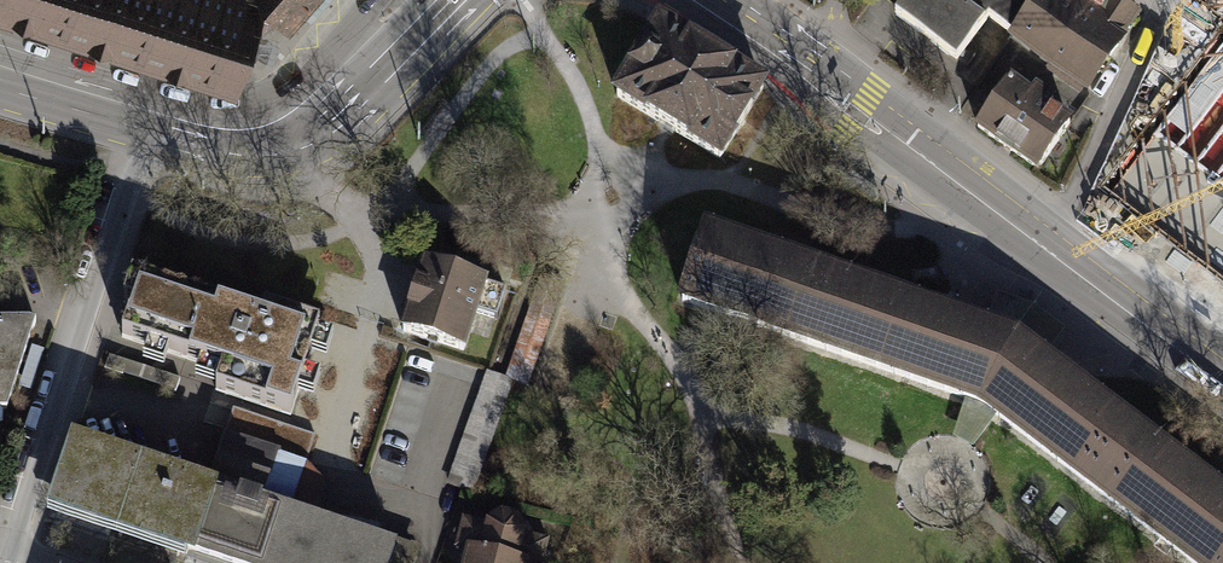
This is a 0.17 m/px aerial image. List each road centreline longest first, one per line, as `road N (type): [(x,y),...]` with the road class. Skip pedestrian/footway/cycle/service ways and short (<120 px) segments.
road 1 (residential): [(17,562),(14,524),(143,114)]
road 2 (primary): [(697,0),(1046,250)]
road 3 (residential): [(1046,250),(1077,205),(1170,0)]
road 4 (primary): [(1046,250),(1222,386)]
road 5 (primary): [(290,119),(344,96),(439,0)]
road 6 (primary): [(143,114),(218,134),(290,119)]
road 7 (primary): [(0,67),(143,114)]
road 8 (primary): [(376,0),(313,73),(290,119)]

